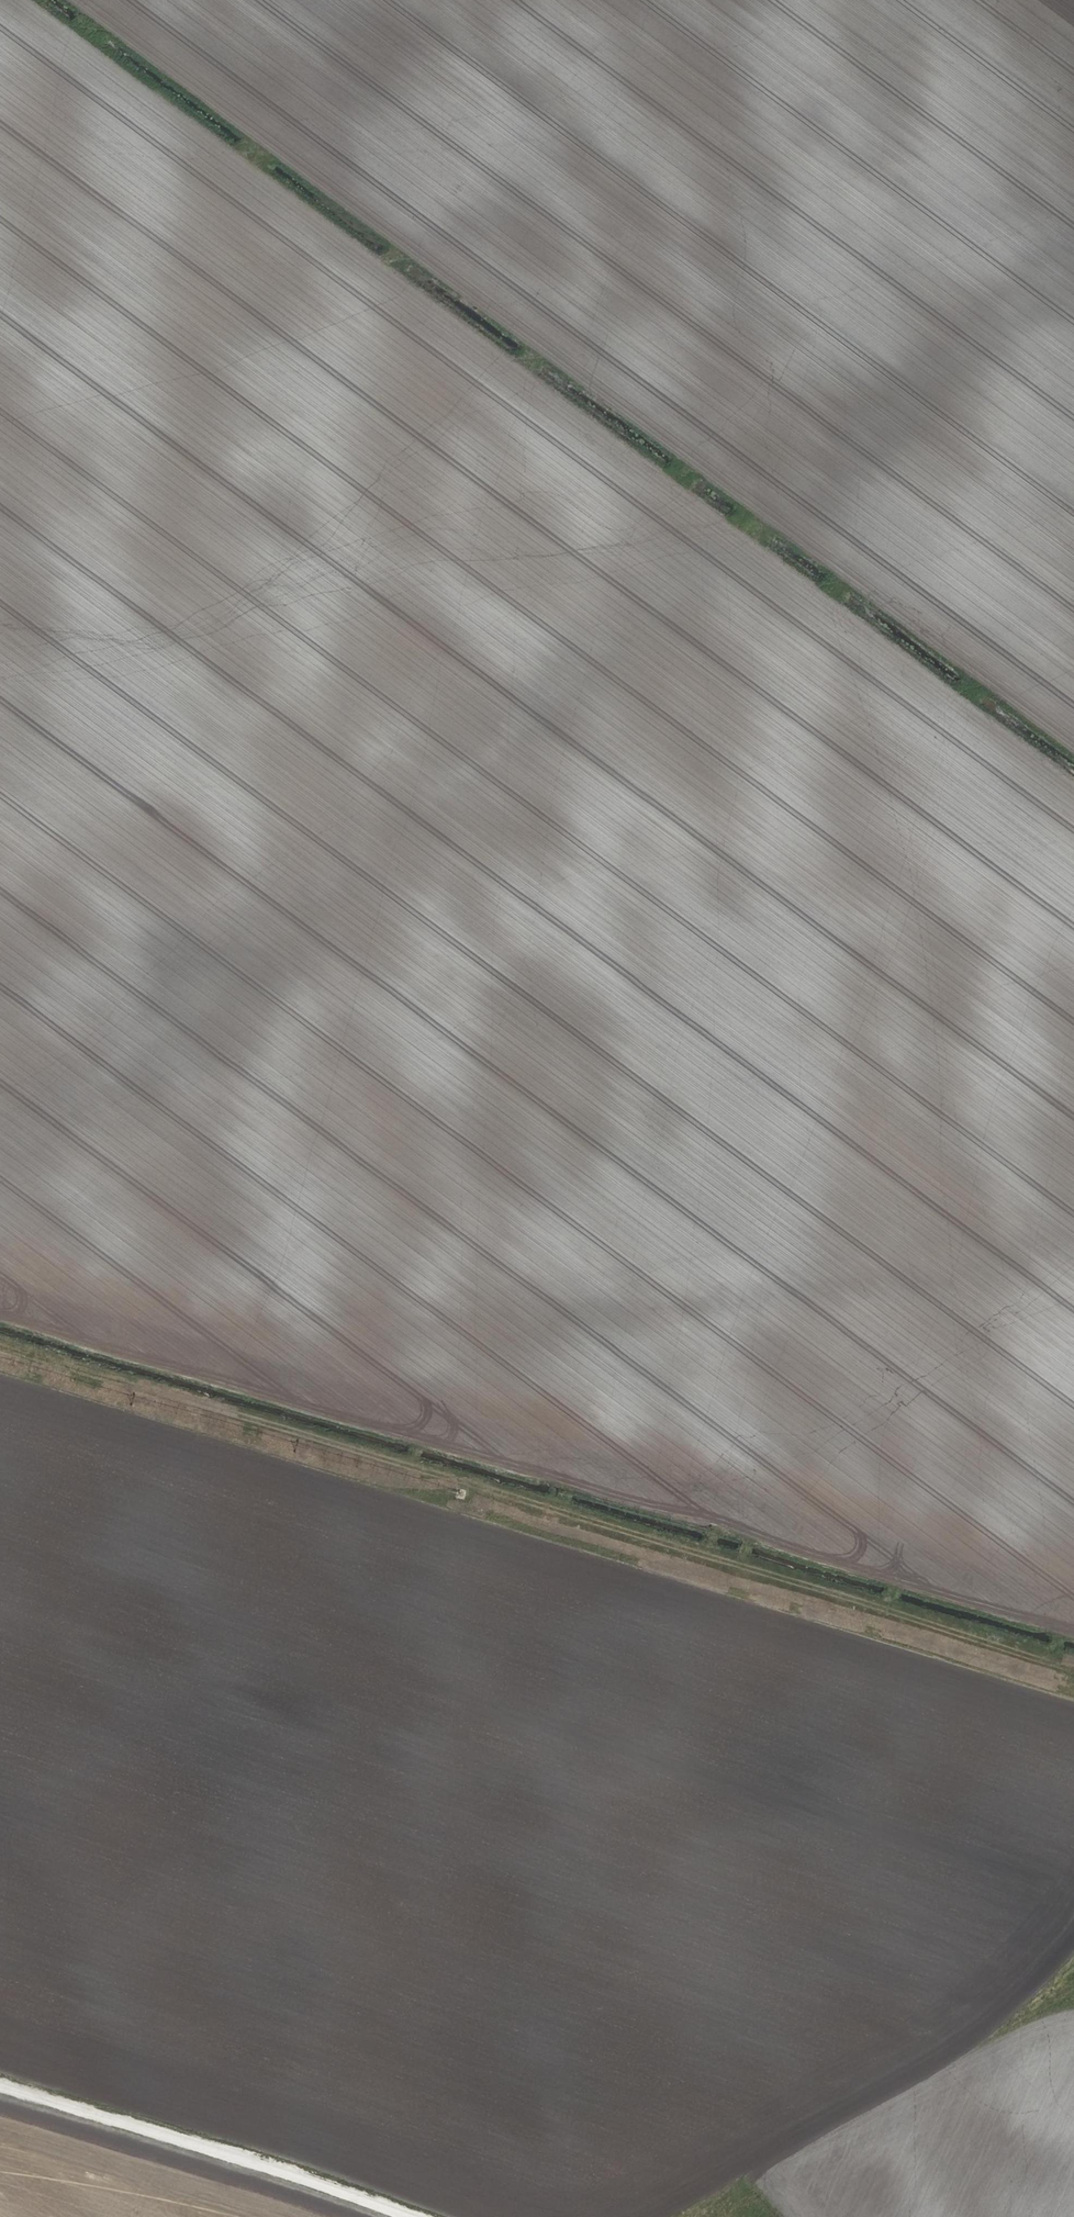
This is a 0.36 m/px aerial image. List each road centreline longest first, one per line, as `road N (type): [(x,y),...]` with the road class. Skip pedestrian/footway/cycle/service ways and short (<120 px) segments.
road 1 (track): [(417,2216),(327,2181),(0,2083)]

